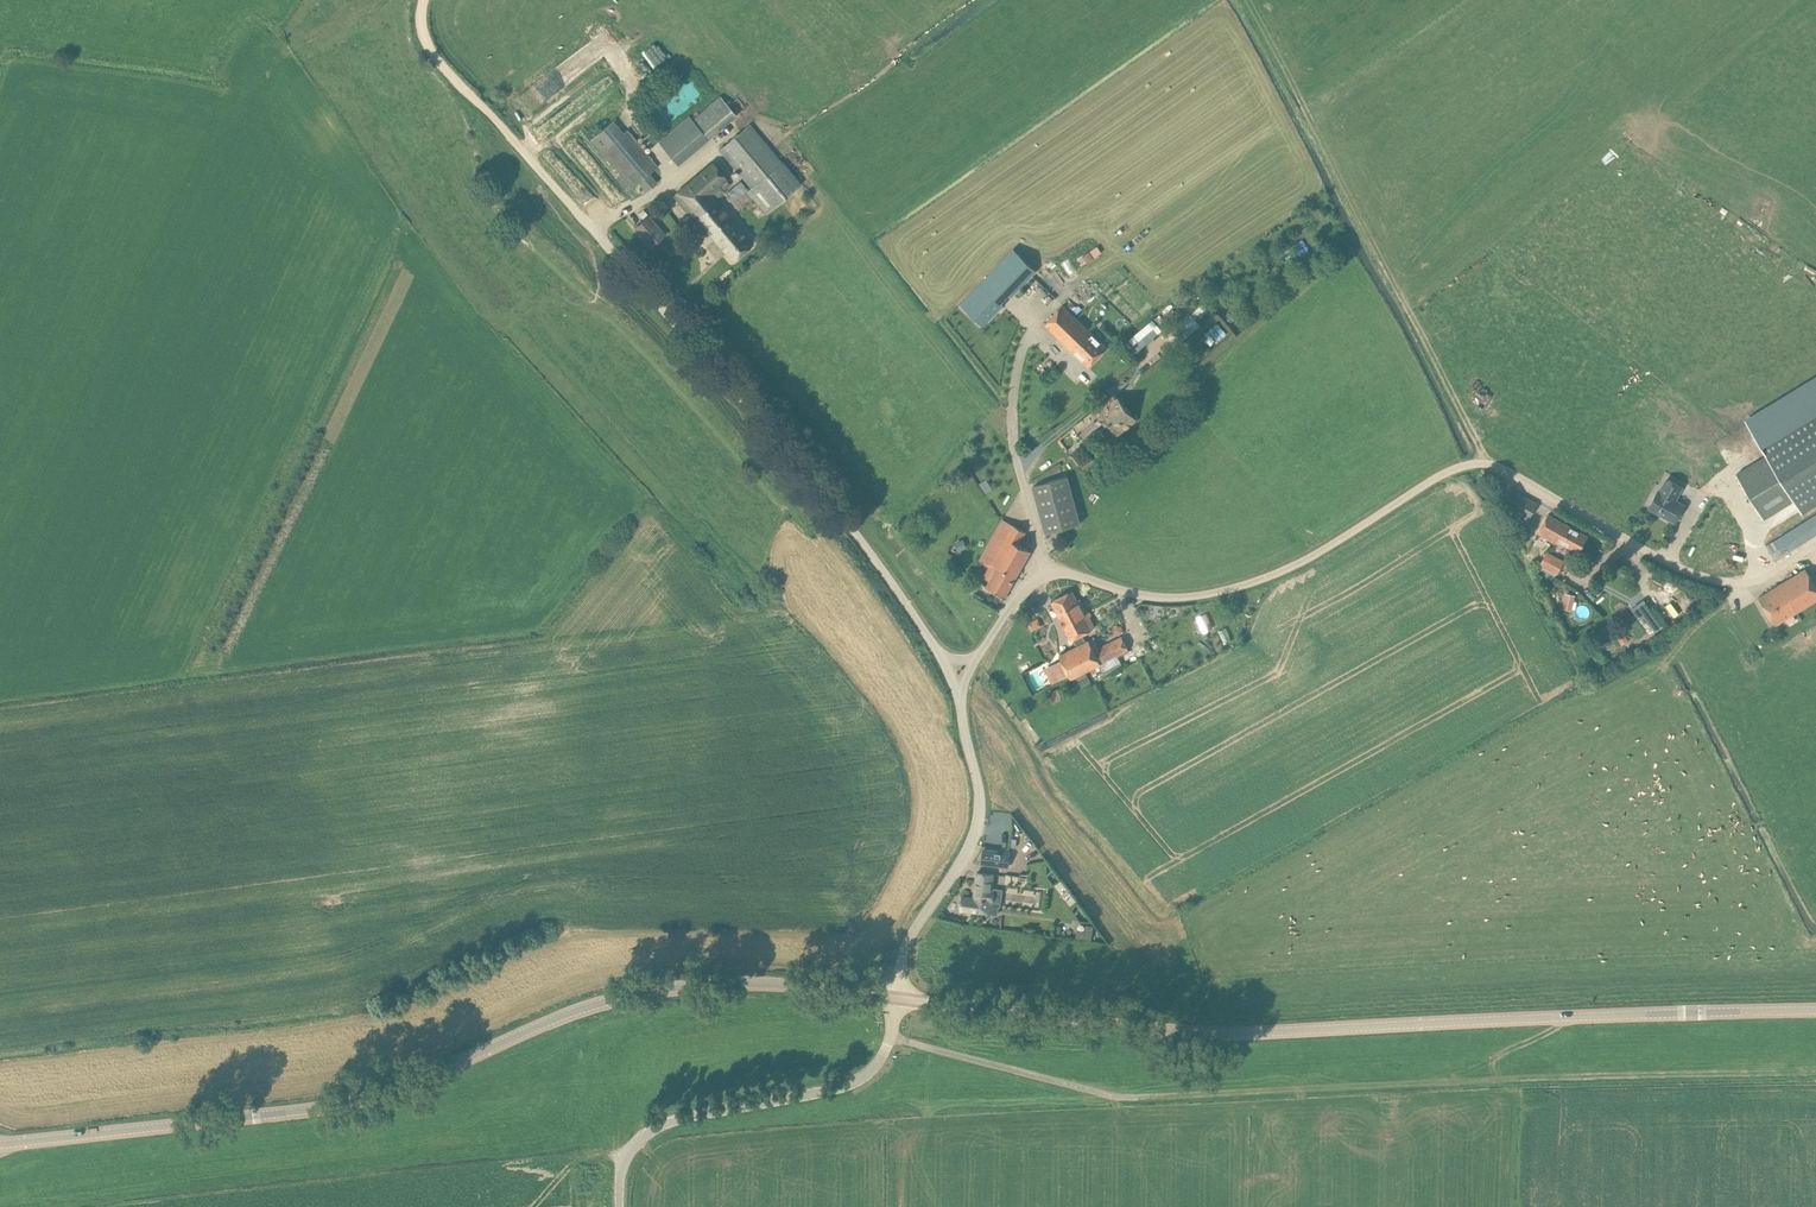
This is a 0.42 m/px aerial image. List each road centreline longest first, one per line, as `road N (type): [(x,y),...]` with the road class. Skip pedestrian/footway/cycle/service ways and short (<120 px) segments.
road 1 (secondary): [(1815,1013),(1186,1032),(897,999)]
road 2 (secondary): [(0,1146),(238,1120),(390,1090),(588,1008),(679,988),(897,999)]
road 3 (unclassified): [(1752,585),(1655,556),(1497,466),(1445,475),(1280,577),(1205,600),(1139,599),(1039,570)]
road 4 (unclassified): [(942,659),(866,546),(518,147)]
road 5 (tertiary): [(619,1206),(622,1165),(654,1129),(865,1075),(891,1037),(897,999)]
road 6 (unclassified): [(897,999),(906,944),(968,853),(980,816),(959,697)]
road 7 (unclassified): [(1039,570),(1017,451),(1022,351),(1037,336)]
road 8 (track): [(518,147),(431,48),(423,0)]

